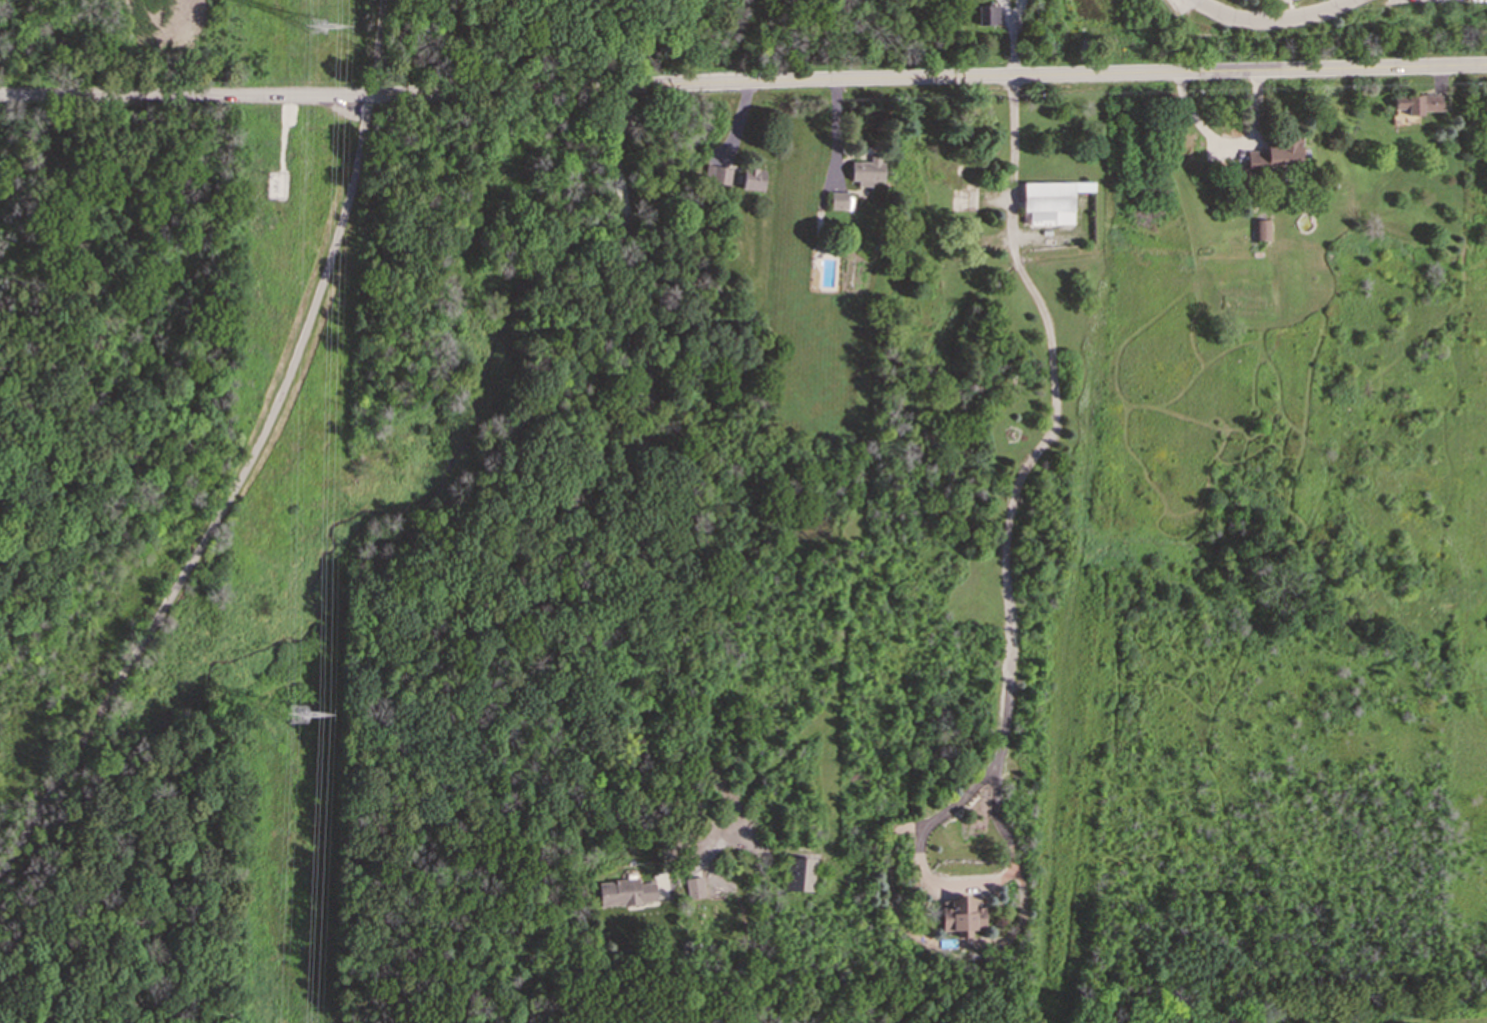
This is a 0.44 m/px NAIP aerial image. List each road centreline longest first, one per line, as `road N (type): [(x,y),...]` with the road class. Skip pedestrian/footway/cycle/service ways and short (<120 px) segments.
road 1 (residential): [(0,96),(387,95),(1486,66)]

